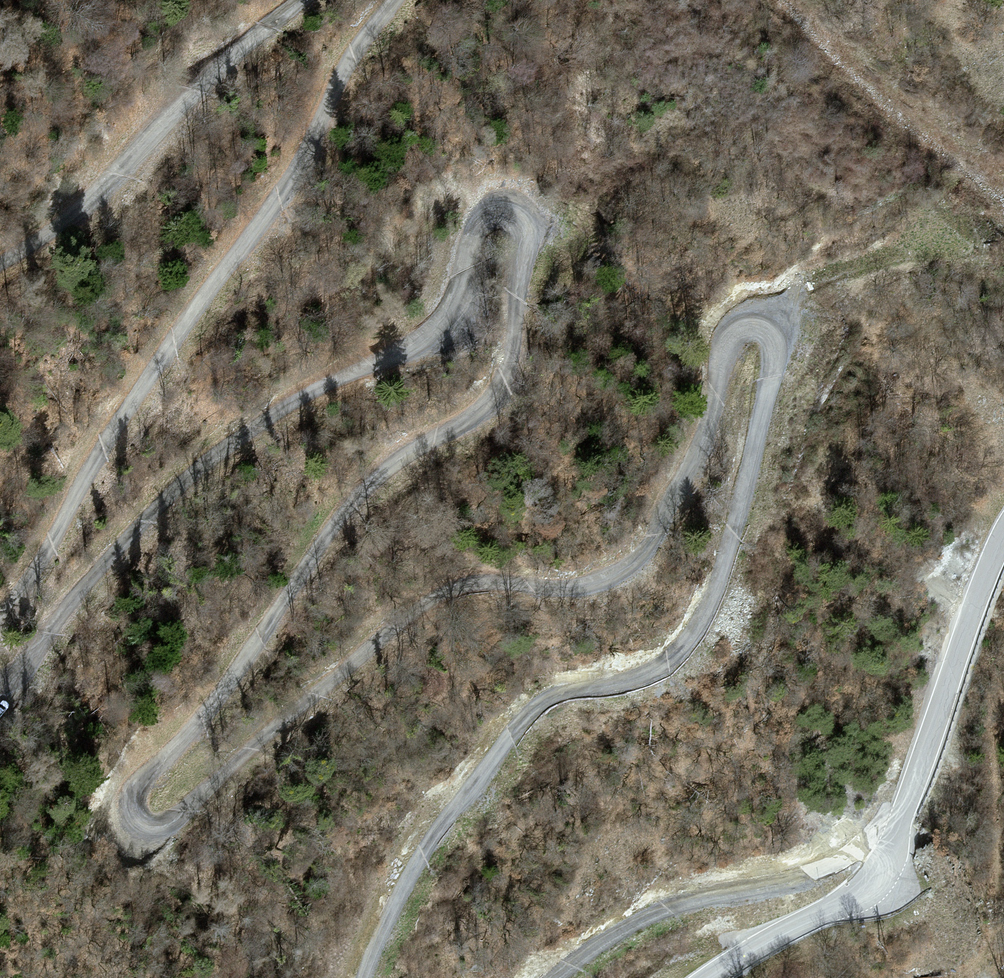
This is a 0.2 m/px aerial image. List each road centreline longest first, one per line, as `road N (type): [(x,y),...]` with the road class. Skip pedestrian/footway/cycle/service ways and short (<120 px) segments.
road 1 (track): [(0,681),(234,441),(295,395),(427,337),(453,296),(484,215),(513,208),(527,235),(508,372),(482,408),(378,472),(209,712),(135,787),(129,802),(142,824),(177,814),(357,657),(383,644),(409,607),(452,584),(584,587),(620,572),(680,491),(715,399),(724,344),(751,326),(765,332),(775,372),(720,581),(694,630),(670,659),(637,678),(559,694),(531,711),(429,854),(369,977)]
road 2 (track): [(395,0),(353,52),(295,174),(102,444),(42,560),(0,612)]
road 3 (unclassified): [(708,977),(852,902),(877,878),(1003,534)]
road 4 (track): [(0,272),(85,219),(215,77),(307,0)]
road 5 (track): [(555,977),(581,954),(670,906),(785,884),(860,844),(893,844)]

